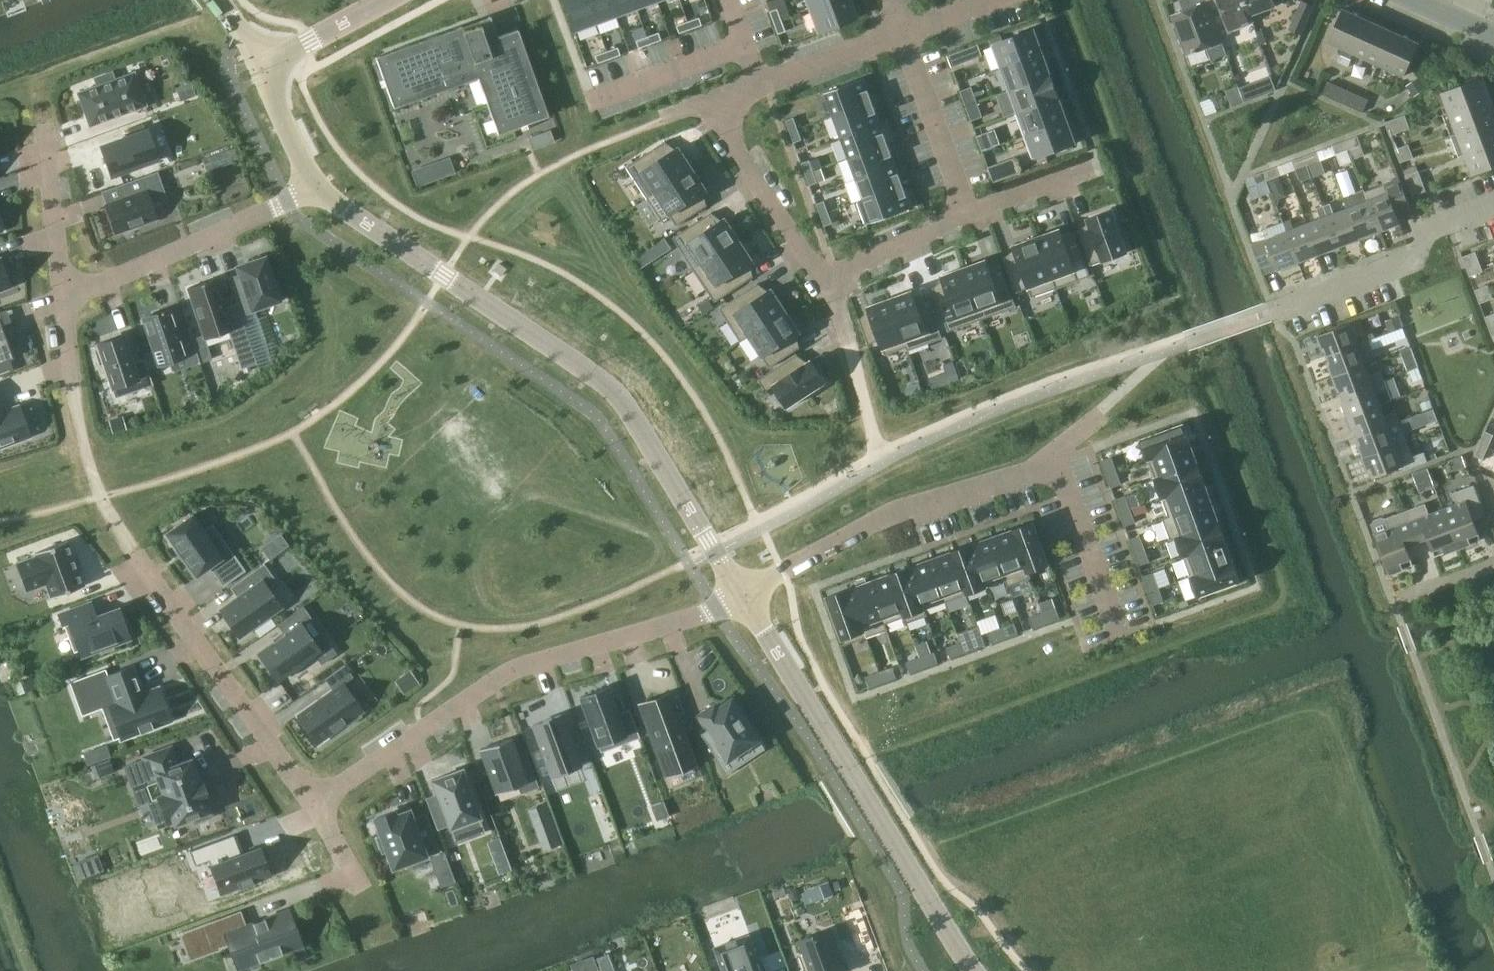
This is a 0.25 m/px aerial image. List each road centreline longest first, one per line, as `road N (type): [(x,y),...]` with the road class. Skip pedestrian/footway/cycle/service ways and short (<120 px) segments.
road 1 (residential): [(315,182),(621,398),(745,597)]
road 2 (residential): [(315,805),(511,670),(745,597)]
road 3 (residential): [(745,597),(977,970)]
road 4 (residential): [(745,597),(896,513),(1054,462)]
road 5 (residential): [(315,805),(133,549)]
road 6 (residential): [(315,182),(65,297)]
road 7 (residential): [(757,86),(716,109),(721,128),(828,281)]
road 8 (residential): [(1275,312),(1410,259),(1437,226),(1493,205)]
road 9 (residential): [(968,214),(903,32)]
road 10 (residential): [(1054,462),(1118,634)]
road 11 (residential): [(45,127),(65,297)]
road 12 (residential): [(592,101),(743,44)]
road 13 (residential): [(903,32),(757,86)]
road 14 (residential): [(828,281),(968,214)]
road 15 (residential): [(385,0),(260,66)]
road 16 (residential): [(968,214),(1096,165)]
road 17 (residential): [(260,66),(315,182)]

